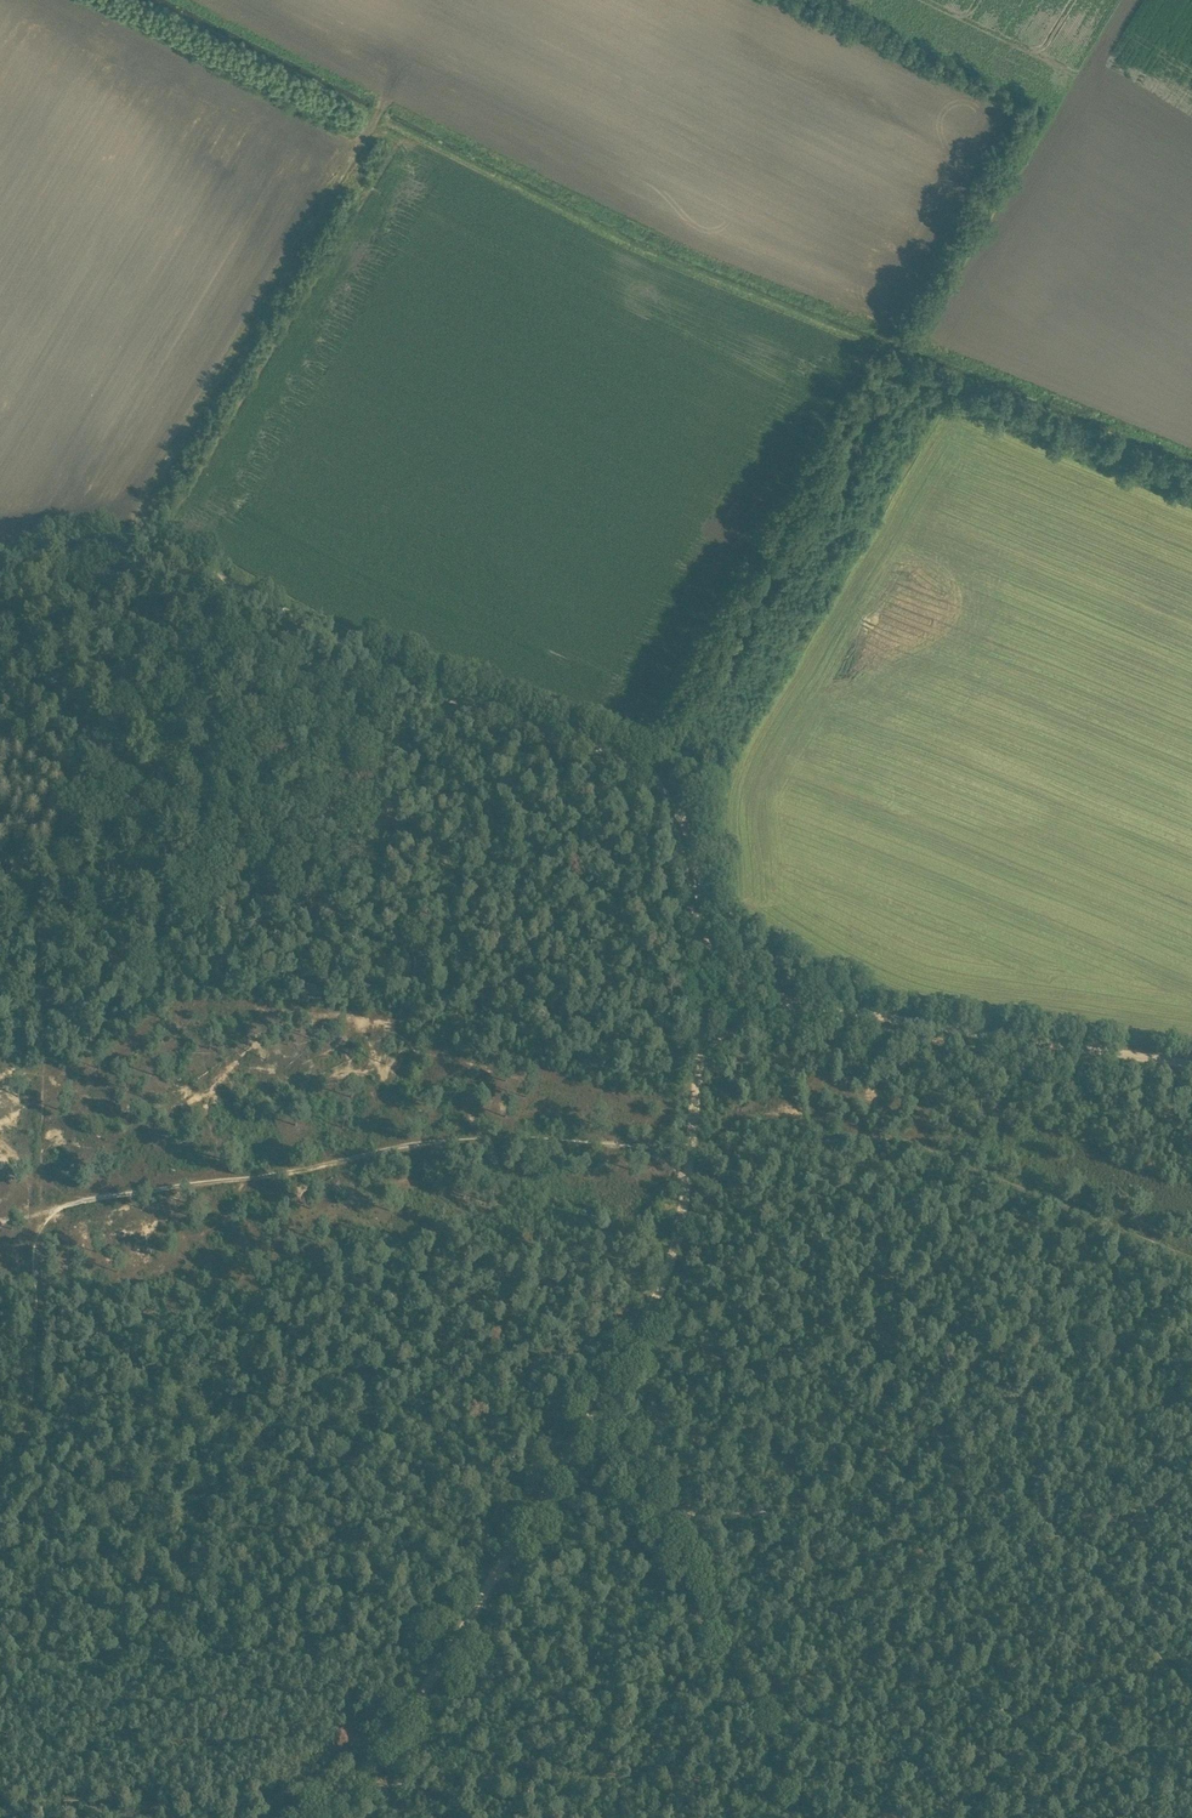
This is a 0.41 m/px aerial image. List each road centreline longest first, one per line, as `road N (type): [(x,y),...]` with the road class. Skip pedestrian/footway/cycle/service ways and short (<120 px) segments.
road 1 (track): [(1191,462),(689,251),(180,0)]
road 2 (track): [(709,949),(684,826),(656,775),(594,742),(247,611),(130,546),(0,554)]
road 3 (track): [(388,103),(130,546)]
road 4 (track): [(1191,1063),(811,1008),(740,975),(709,949)]
road 5 (track): [(600,1412),(324,1817)]
road 6 (track): [(798,1807),(652,1516)]
road 7 (track): [(691,1128),(677,1234),(600,1412)]
road 8 (track): [(0,1491),(28,1395),(38,1195)]
road 9 (track): [(38,1195),(37,993)]
road 10 (track): [(399,671),(369,843)]

